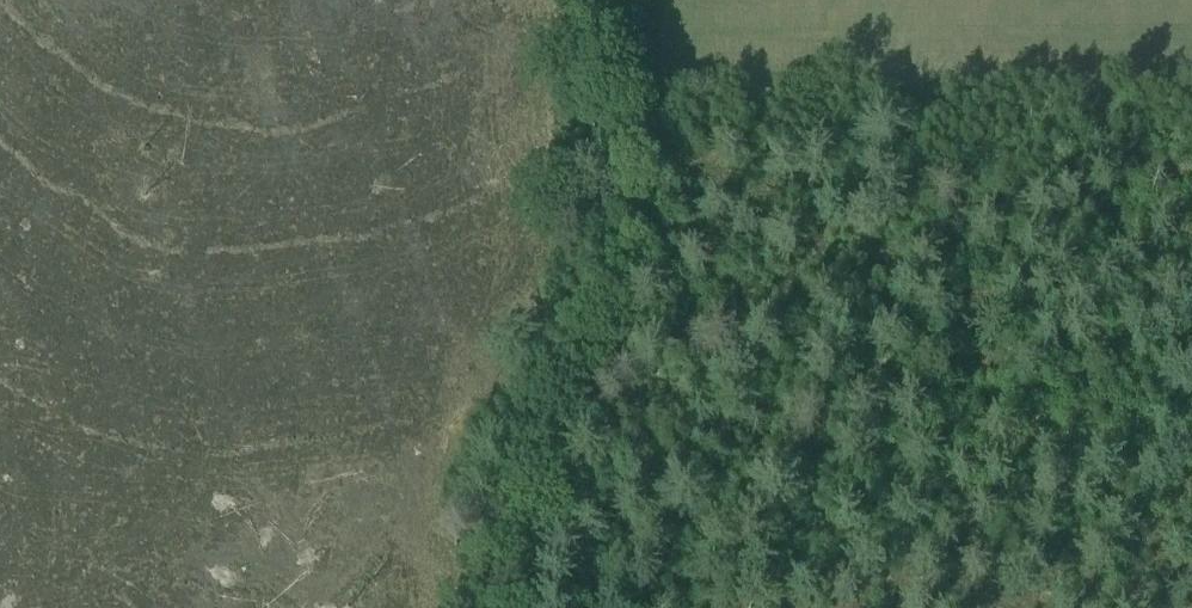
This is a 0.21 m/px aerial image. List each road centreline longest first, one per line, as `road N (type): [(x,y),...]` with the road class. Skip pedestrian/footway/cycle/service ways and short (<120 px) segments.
road 1 (track): [(514,607),(599,360),(639,347),(921,395),(1074,401),(1191,376)]

